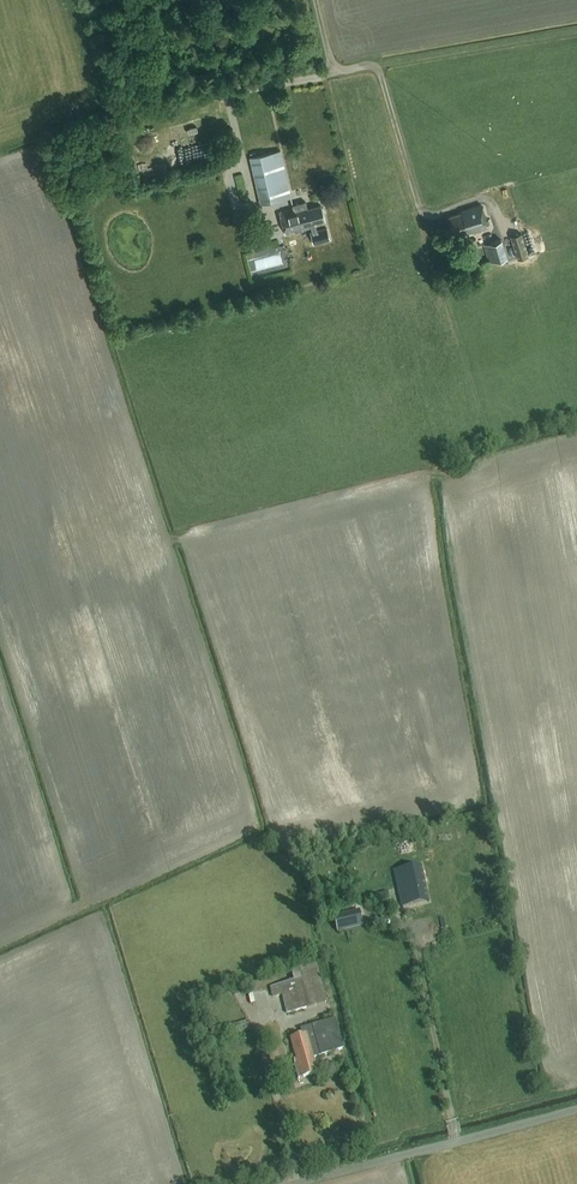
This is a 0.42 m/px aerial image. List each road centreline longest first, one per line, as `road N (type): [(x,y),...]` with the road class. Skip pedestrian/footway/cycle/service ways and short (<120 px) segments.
road 1 (track): [(425,230),(376,61),(334,70),(316,0)]
road 2 (track): [(254,210),(230,96),(334,70)]
road 3 (track): [(576,29),(376,61)]

